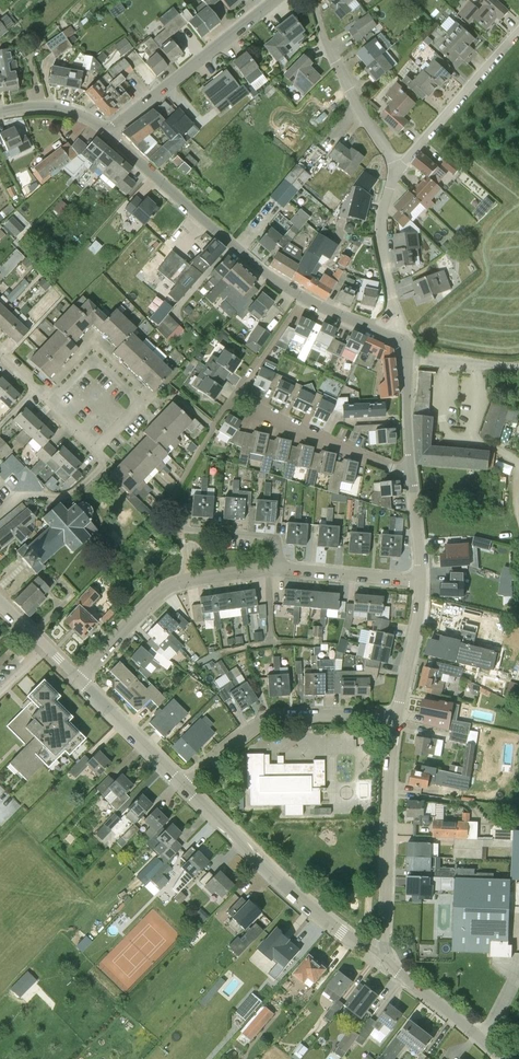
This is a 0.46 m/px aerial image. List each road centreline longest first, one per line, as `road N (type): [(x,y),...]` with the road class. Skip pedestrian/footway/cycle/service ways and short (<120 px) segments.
road 1 (residential): [(78,679),(183,580),(279,568),(418,581)]
road 2 (residential): [(403,341),(301,298),(107,132)]
road 3 (tertiary): [(376,950),(295,894),(184,787)]
road 4 (residential): [(184,787),(269,717),(396,717)]
road 5 (residential): [(376,950),(385,925),(396,717)]
road 6 (unclassified): [(107,132),(275,0)]
road 7 (residential): [(410,469),(232,398)]
road 8 (residential): [(399,169),(340,72),(314,0)]
road 9 (residential): [(399,169),(518,30)]
road 10 (residential): [(403,341),(381,241),(399,169)]
road 11 (tertiary): [(503,1058),(376,950)]
road 12 (tertiary): [(184,787),(78,679)]
road 13 (residential): [(396,717),(418,581)]
road 14 (residential): [(140,404),(103,446),(93,445),(52,401)]
road 15 (residential): [(140,404),(93,358),(52,401)]

